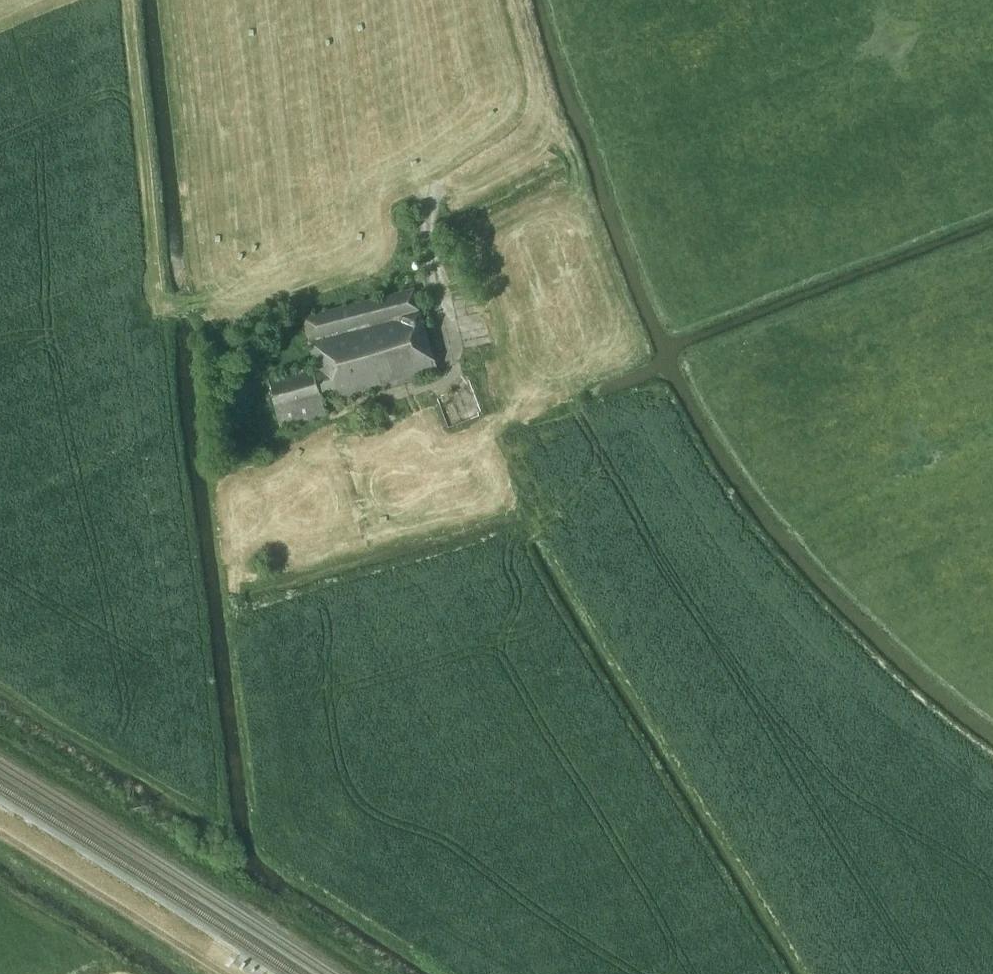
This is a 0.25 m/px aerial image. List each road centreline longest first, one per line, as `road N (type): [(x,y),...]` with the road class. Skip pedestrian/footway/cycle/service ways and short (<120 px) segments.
road 1 (track): [(220,973),(0,834)]

